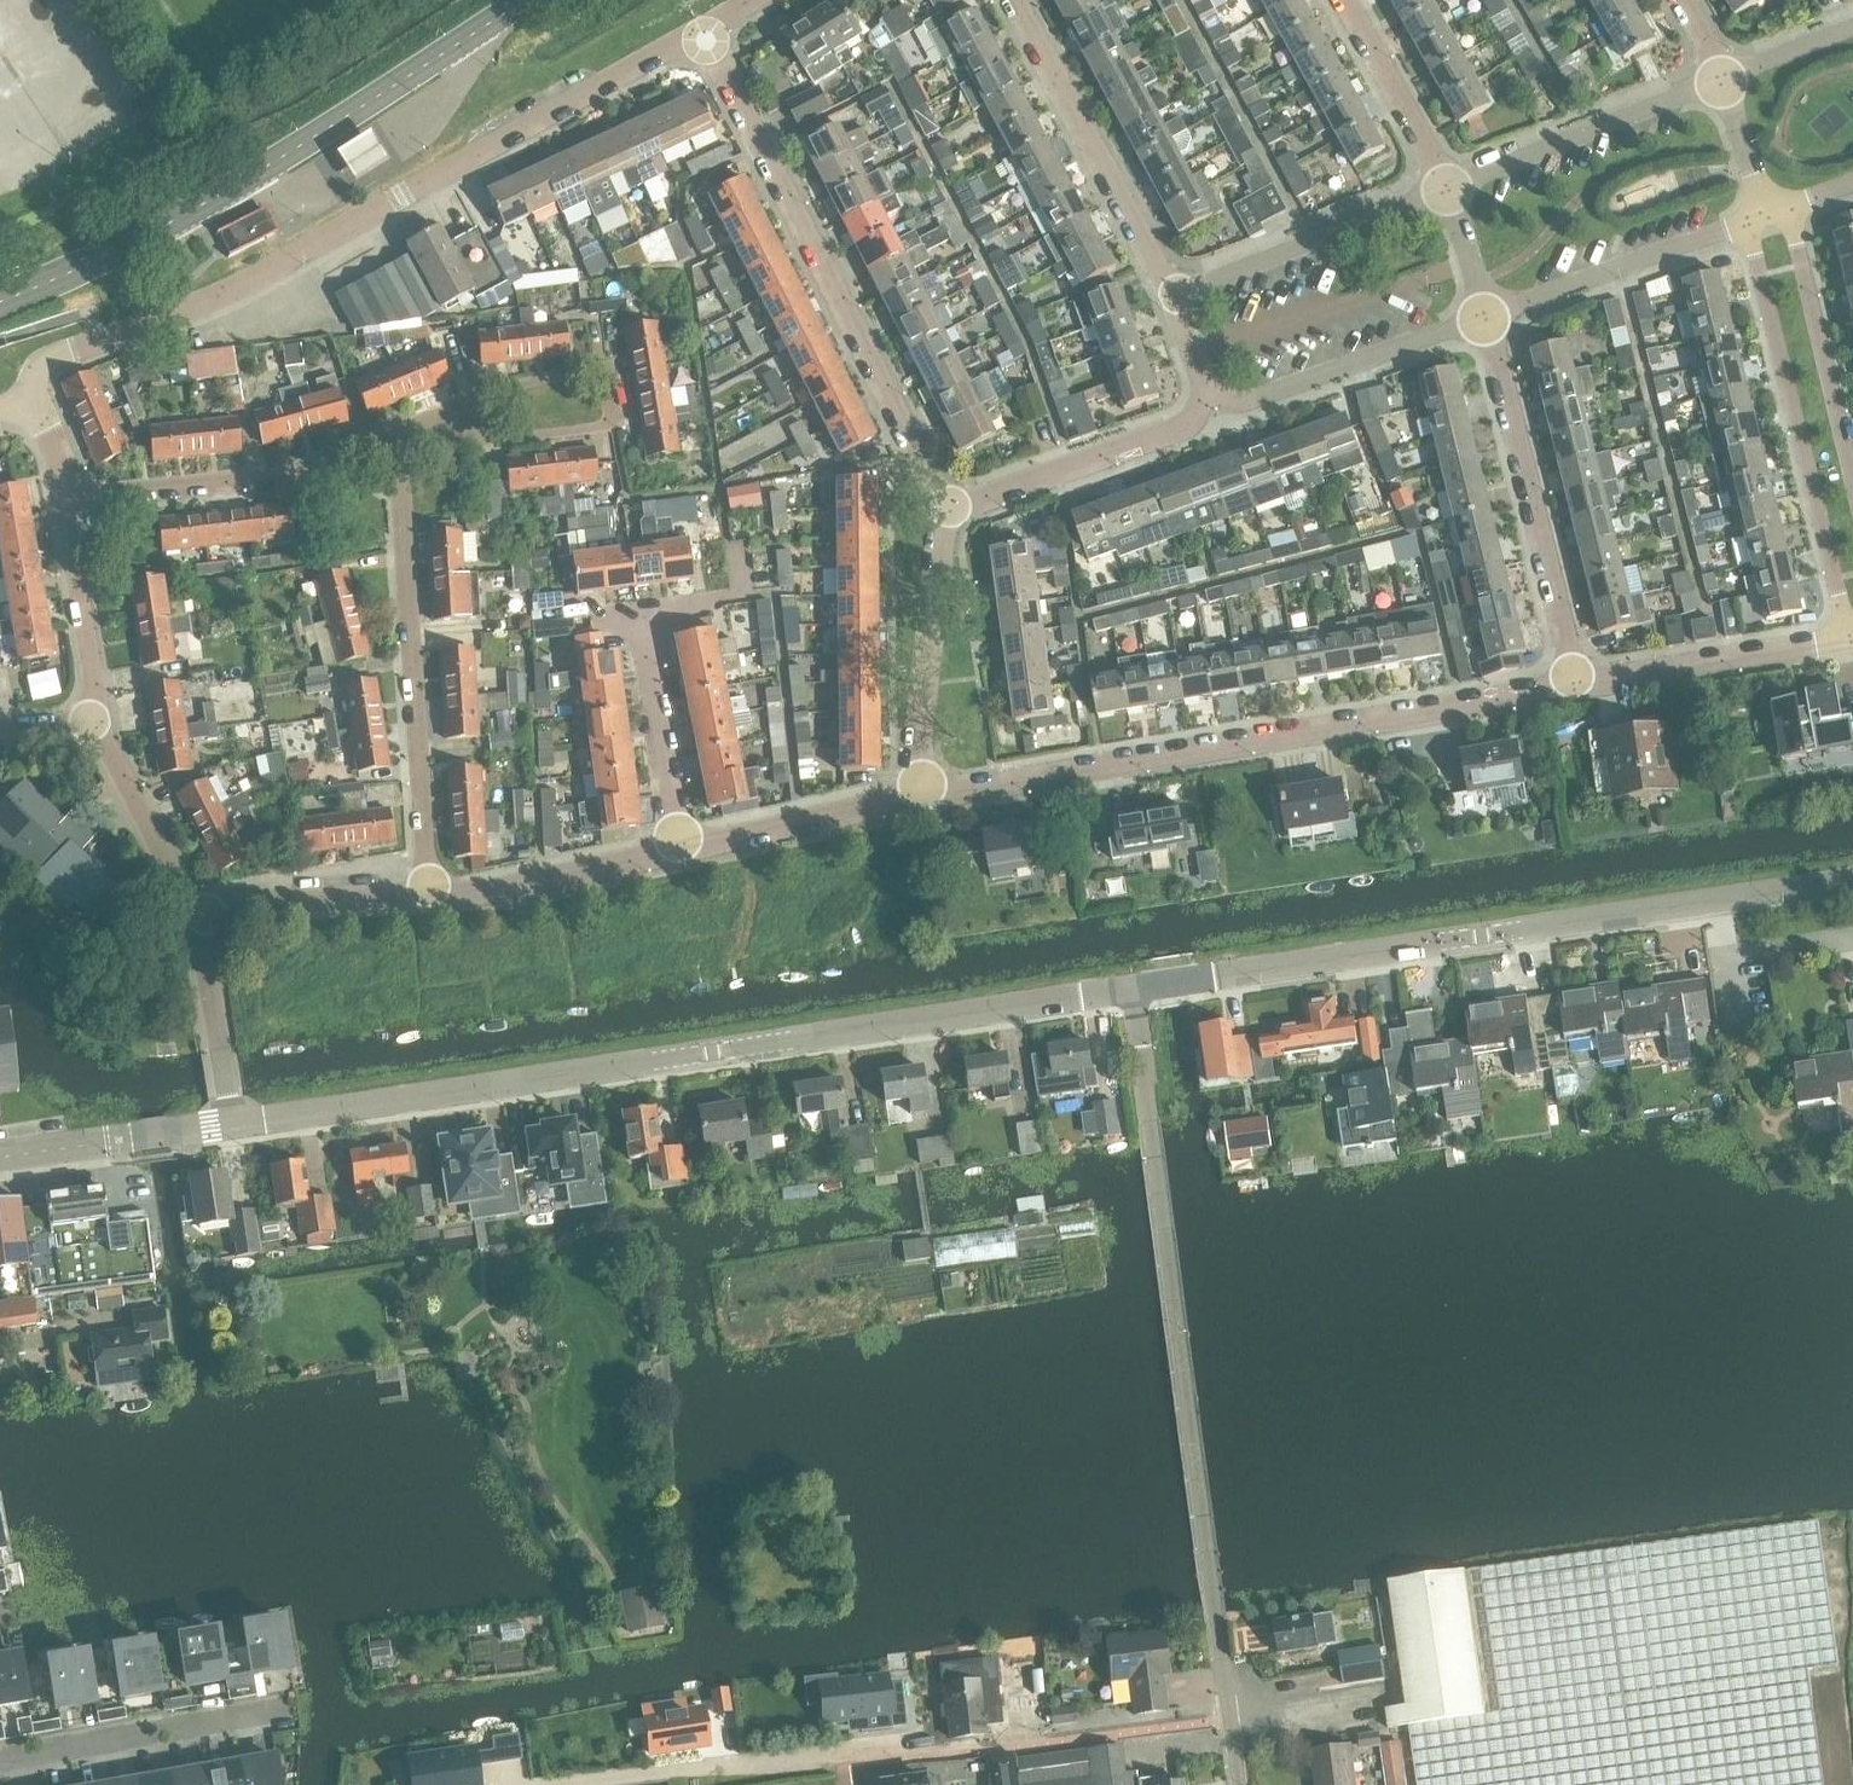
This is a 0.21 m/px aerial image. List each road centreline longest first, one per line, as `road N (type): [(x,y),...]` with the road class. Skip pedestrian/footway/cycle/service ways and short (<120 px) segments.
road 1 (tertiary): [(234,1119),(1130,989)]
road 2 (residential): [(1236,1784),(1130,989)]
road 3 (residential): [(31,401),(39,362),(231,289),(699,31)]
road 4 (tertiary): [(1130,989),(1852,881)]
road 5 (residential): [(918,798),(1580,686)]
road 6 (secondary): [(0,308),(262,166),(538,0)]
road 7 (residential): [(947,507),(699,31)]
road 8 (residential): [(429,894),(398,437)]
road 9 (residential): [(1849,639),(1747,221)]
road 10 (residential): [(1580,686),(1486,315)]
road 11 (residential): [(477,423),(480,394),(606,364),(613,423),(489,441)]
road 12 (residential): [(63,499),(302,474),(398,437)]
road 13 (residential): [(1177,292),(1016,0)]
road 14 (residential): [(851,1784),(849,1767),(821,1755),(539,1784)]
road 15 (residential): [(1721,80),(1447,189)]
road 16 (residential): [(1206,395),(1246,399),(1486,315)]
road 17 (residential): [(918,798),(947,507)]
road 18 (residential): [(1447,189),(1177,292)]
road 19 (residential): [(0,1759),(284,1711)]
road 20 (residential): [(947,507),(1181,424),(1206,395)]
road 21 (residential): [(1852,485),(1787,206)]
road 22 (residential): [(1486,315),(1747,221)]
road 23 (residential): [(1580,686),(1849,639)]
road 24 (residential): [(429,894),(491,890),(683,849)]
road 25 (residential): [(683,849),(641,611)]
road 26 (residential): [(683,849),(918,798)]
road 27 (residential): [(191,910),(429,894)]
road 28 (tertiary): [(0,1154),(234,1119)]
road 29 (residential): [(98,719),(63,499)]
road 30 (residential): [(1447,189),(1345,0)]
road 31 (residential): [(234,1119),(191,910)]
road 32 (residential): [(191,910),(98,719)]
road 33 (residential): [(1852,23),(1721,80)]
road 34 (residential): [(1766,213),(1721,80)]
road 35 (residential): [(1486,315),(1447,189)]

